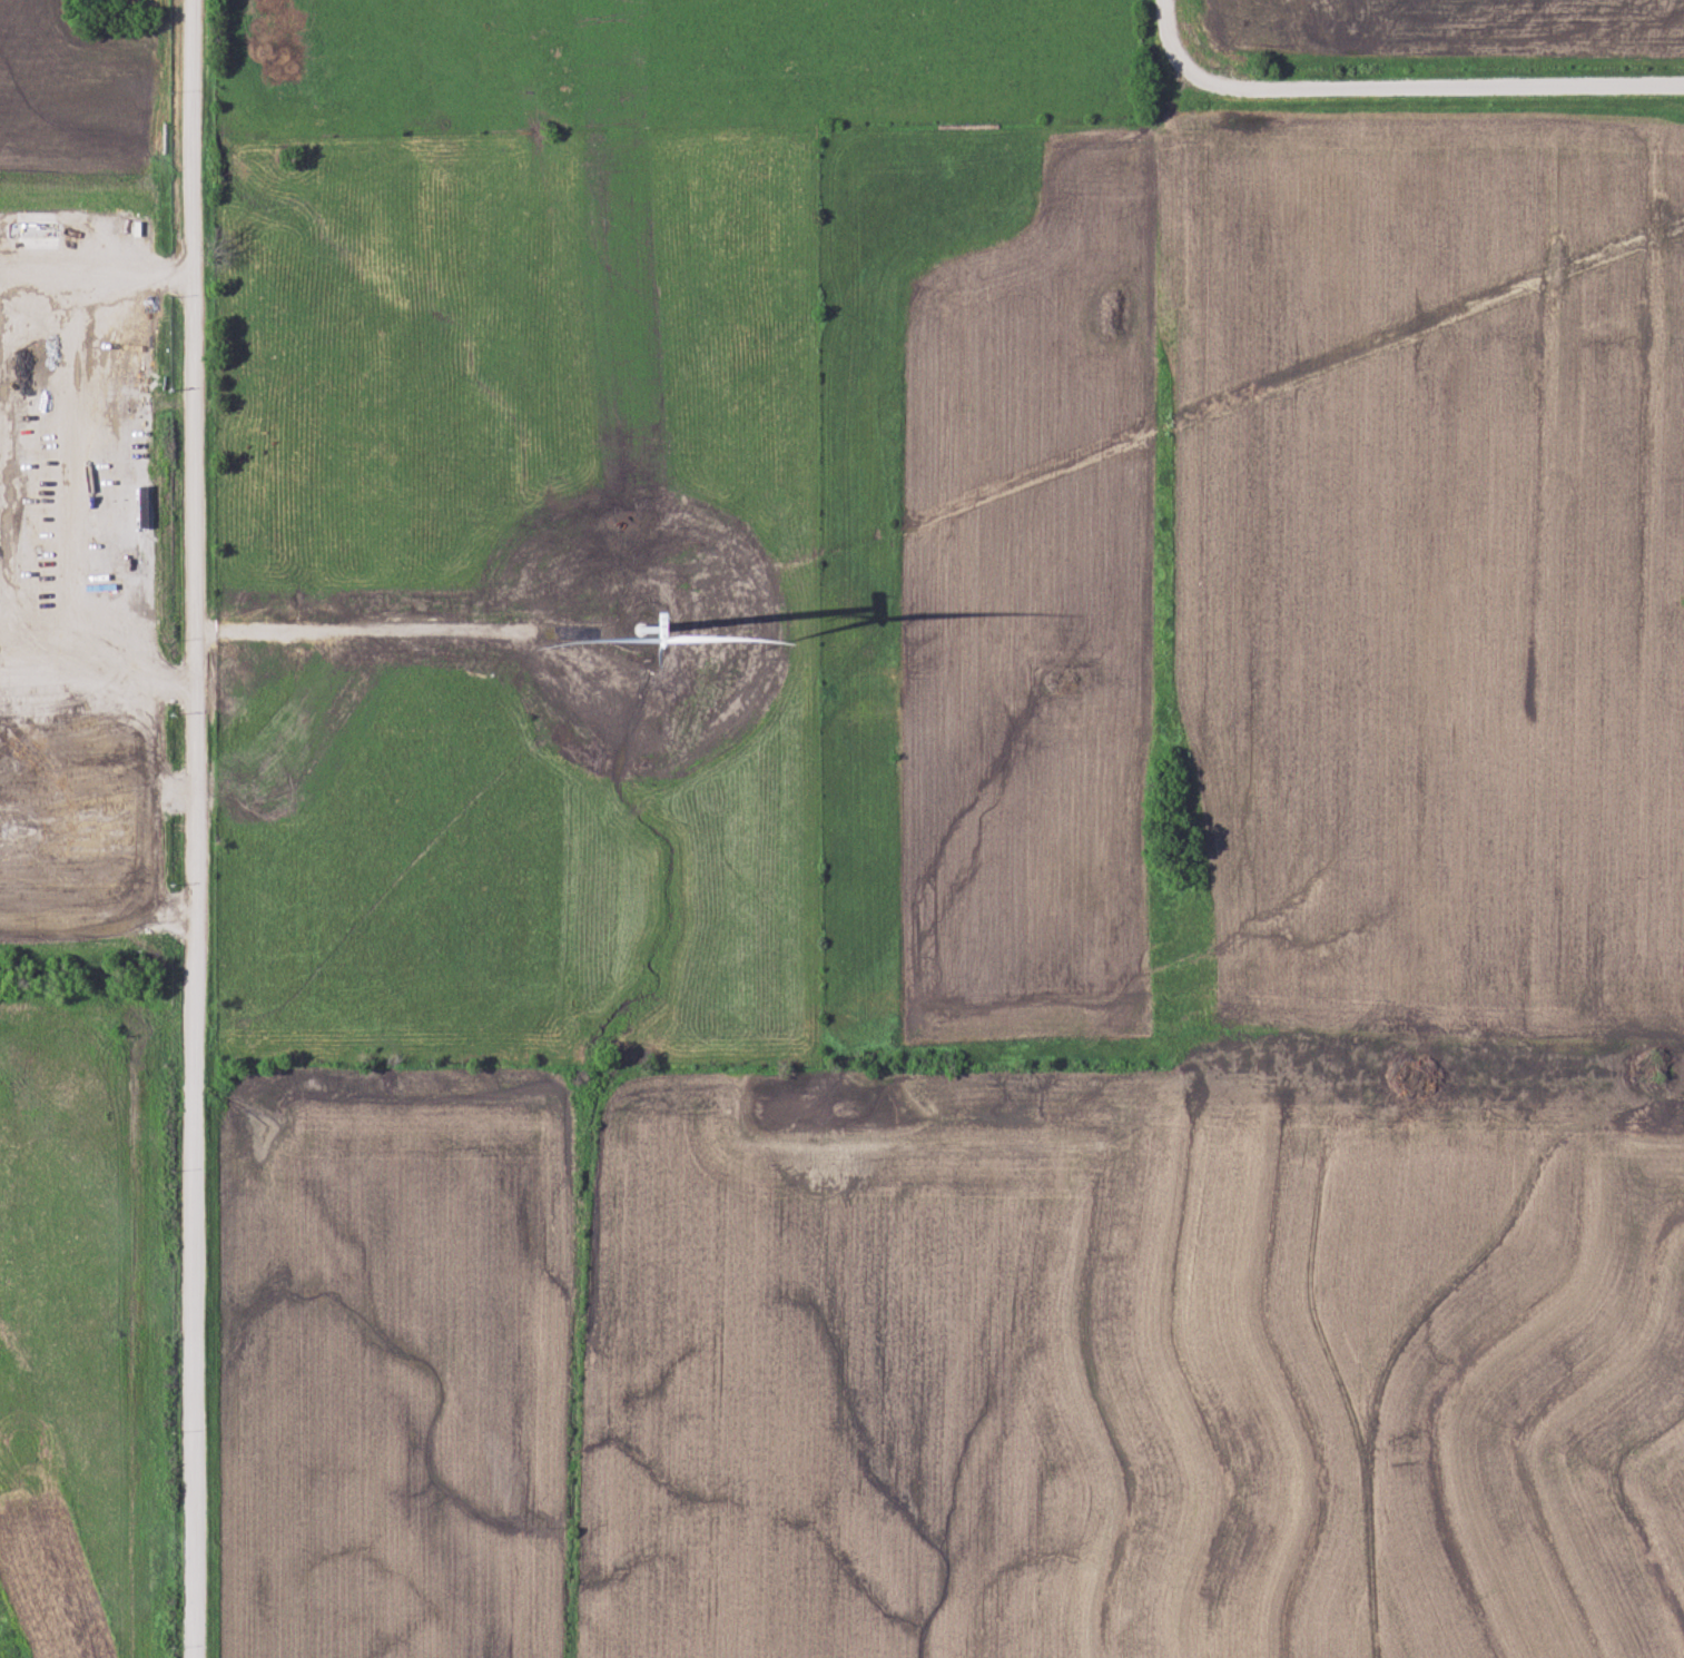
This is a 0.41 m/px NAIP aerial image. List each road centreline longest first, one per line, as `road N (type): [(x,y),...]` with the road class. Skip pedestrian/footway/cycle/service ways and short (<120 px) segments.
road 1 (tertiary): [(191,1657),(190,0)]
road 2 (residential): [(1683,88),(1220,87),(1196,79),(1175,58),(1165,0)]

